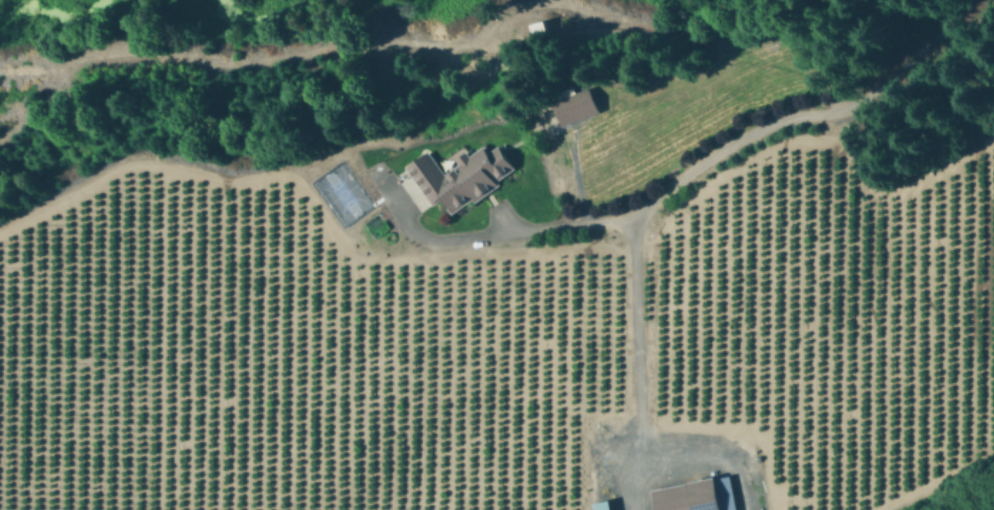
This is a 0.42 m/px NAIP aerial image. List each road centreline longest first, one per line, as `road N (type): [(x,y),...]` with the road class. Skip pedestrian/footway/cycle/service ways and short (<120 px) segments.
road 1 (residential): [(635,217),(745,154),(879,96),(943,28),(988,0)]

